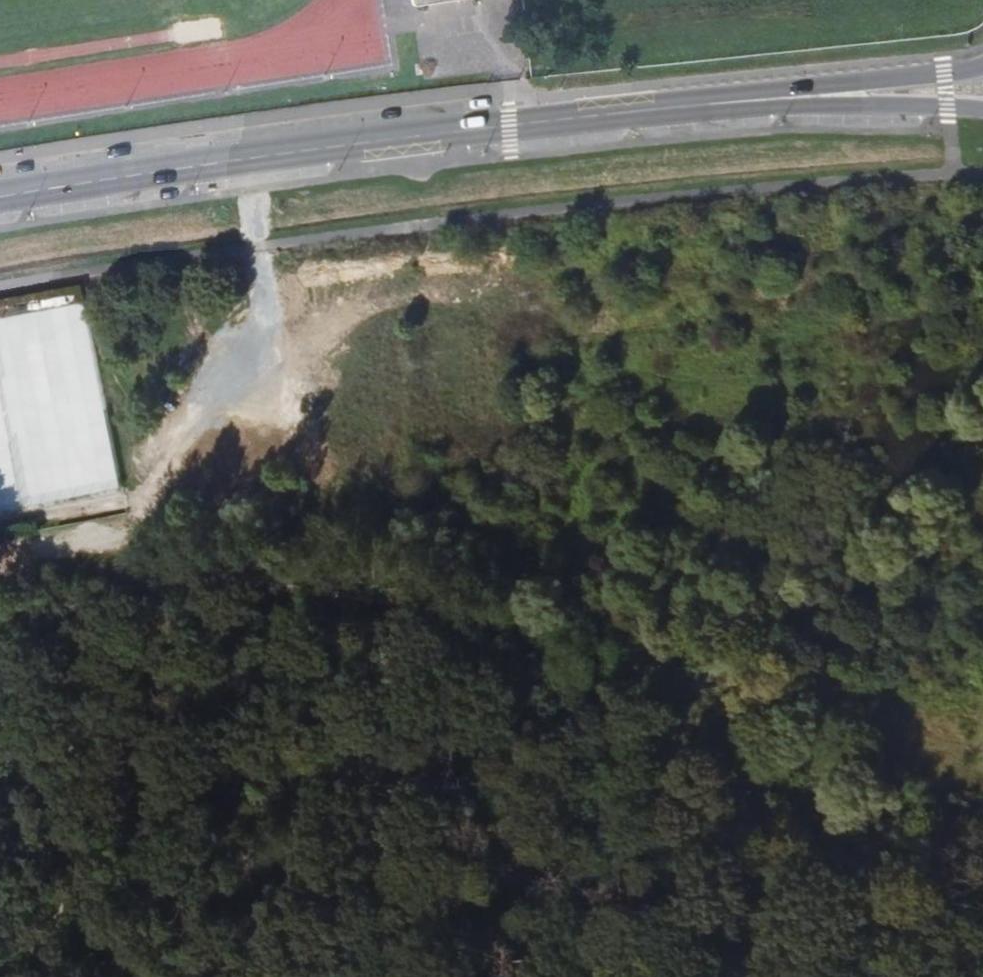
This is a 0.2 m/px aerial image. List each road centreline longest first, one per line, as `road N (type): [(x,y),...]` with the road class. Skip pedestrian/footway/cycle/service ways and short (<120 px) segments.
road 1 (track): [(982,835),(770,869),(570,646),(164,580)]
road 2 (secondary): [(0,198),(393,139),(803,95)]
road 3 (secondary): [(982,64),(803,95)]
road 4 (secondary): [(803,95),(982,107)]

